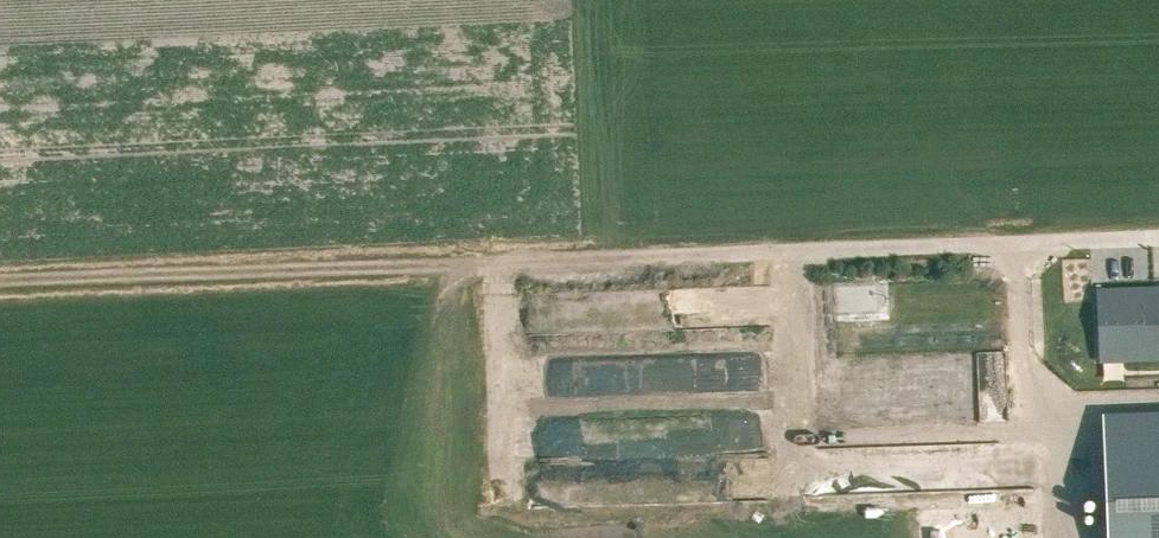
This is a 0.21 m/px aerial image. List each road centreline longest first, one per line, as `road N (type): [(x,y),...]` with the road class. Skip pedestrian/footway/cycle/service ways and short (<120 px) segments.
road 1 (unclassified): [(0,280),(1158,237)]

